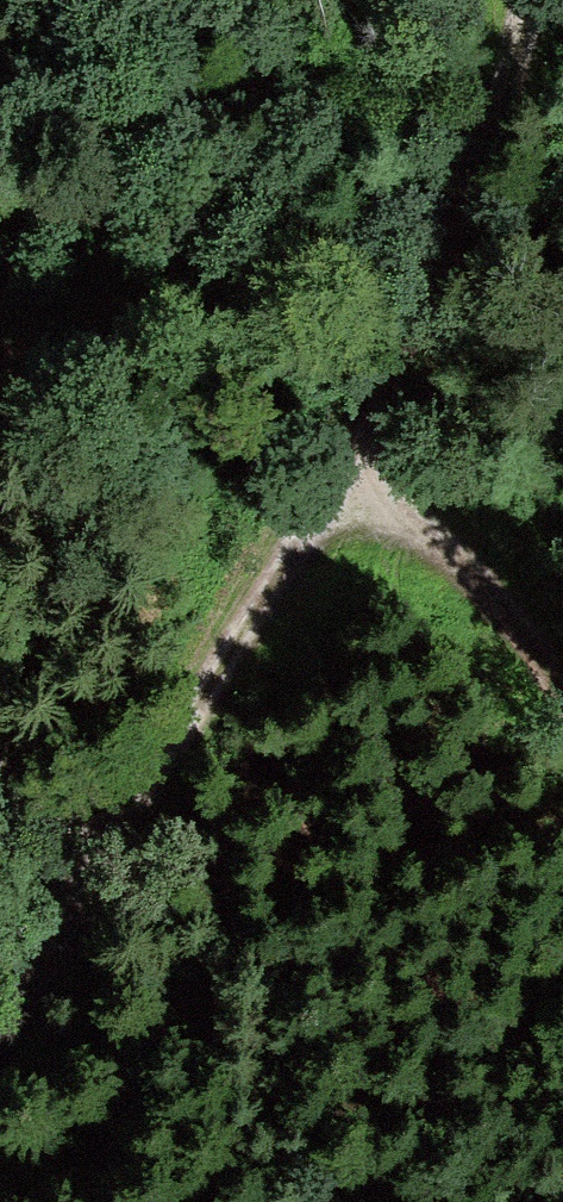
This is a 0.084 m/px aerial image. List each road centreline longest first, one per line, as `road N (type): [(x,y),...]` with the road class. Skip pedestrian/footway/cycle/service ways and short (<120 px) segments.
road 1 (track): [(521,0),(491,144),(347,473),(99,859),(0,760)]
road 2 (track): [(347,473),(492,590),(562,696)]
road 3 (track): [(0,1038),(99,859)]

